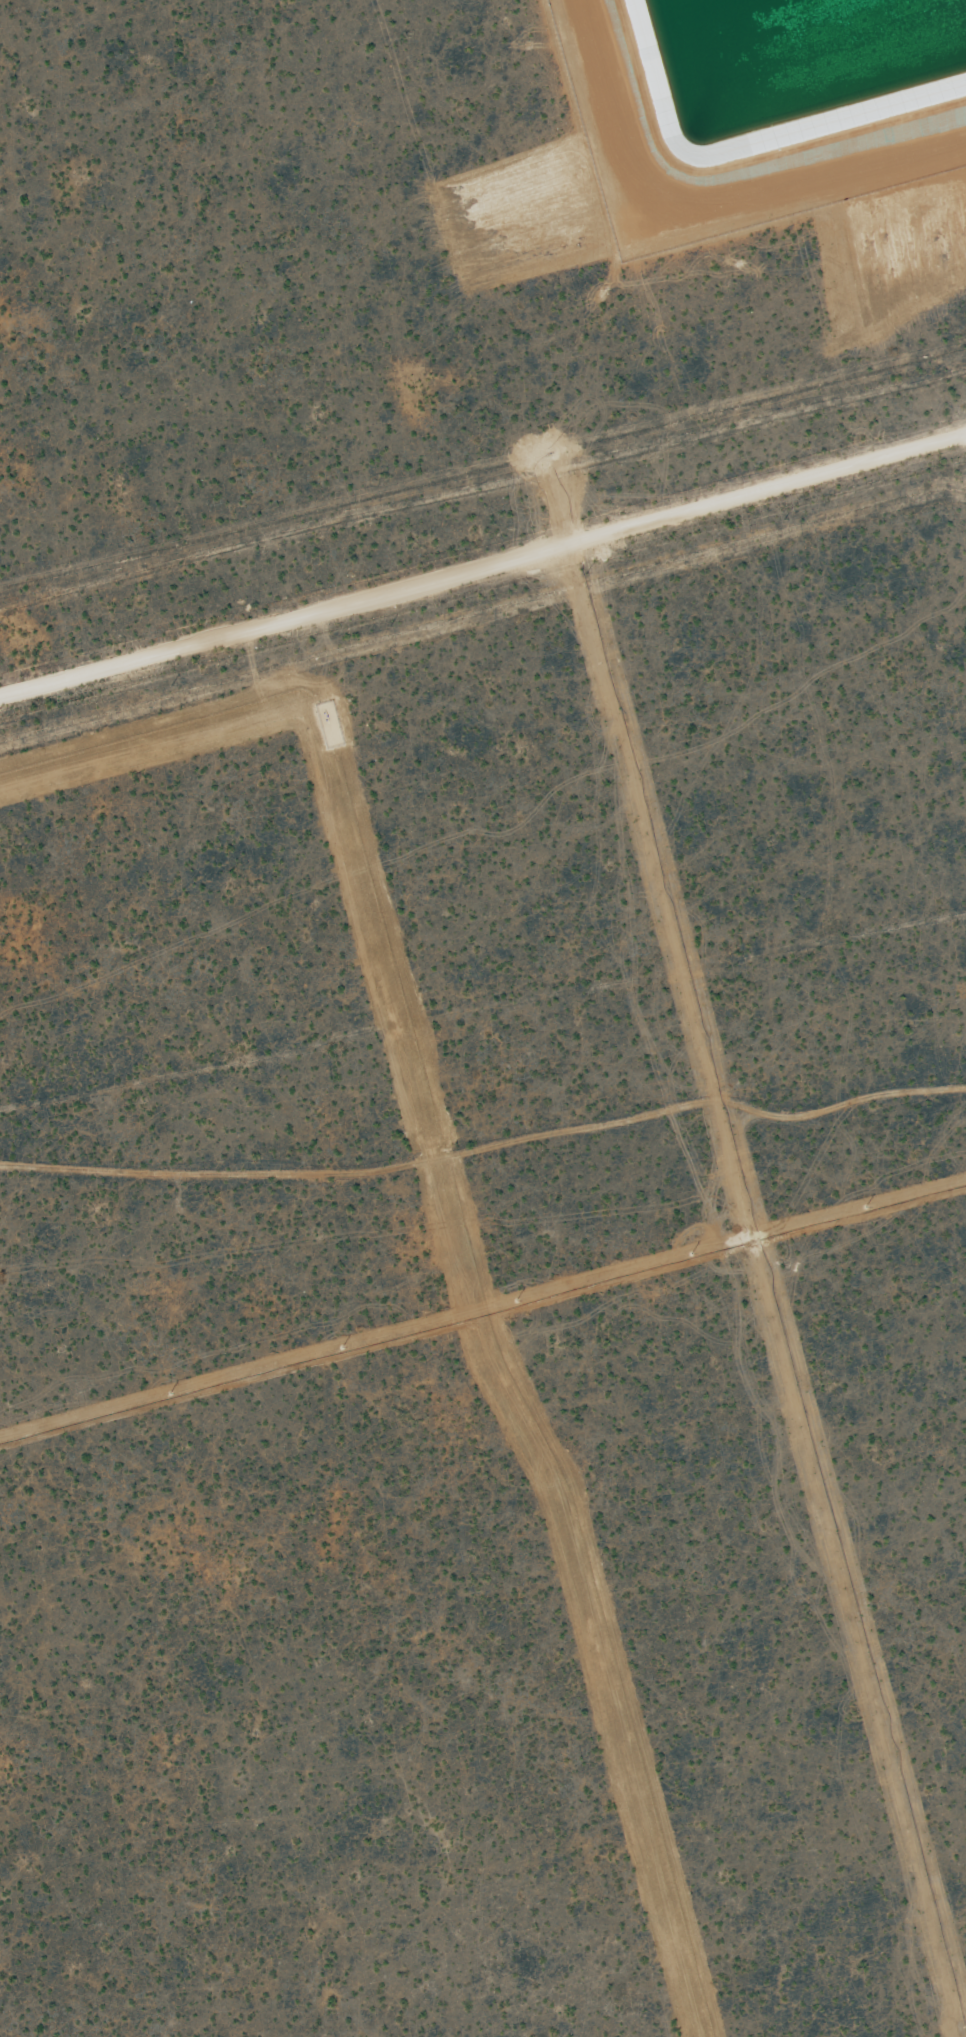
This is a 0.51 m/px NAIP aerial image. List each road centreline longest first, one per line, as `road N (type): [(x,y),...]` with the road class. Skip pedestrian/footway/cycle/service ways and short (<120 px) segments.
road 1 (residential): [(0,1478),(965,1214)]

